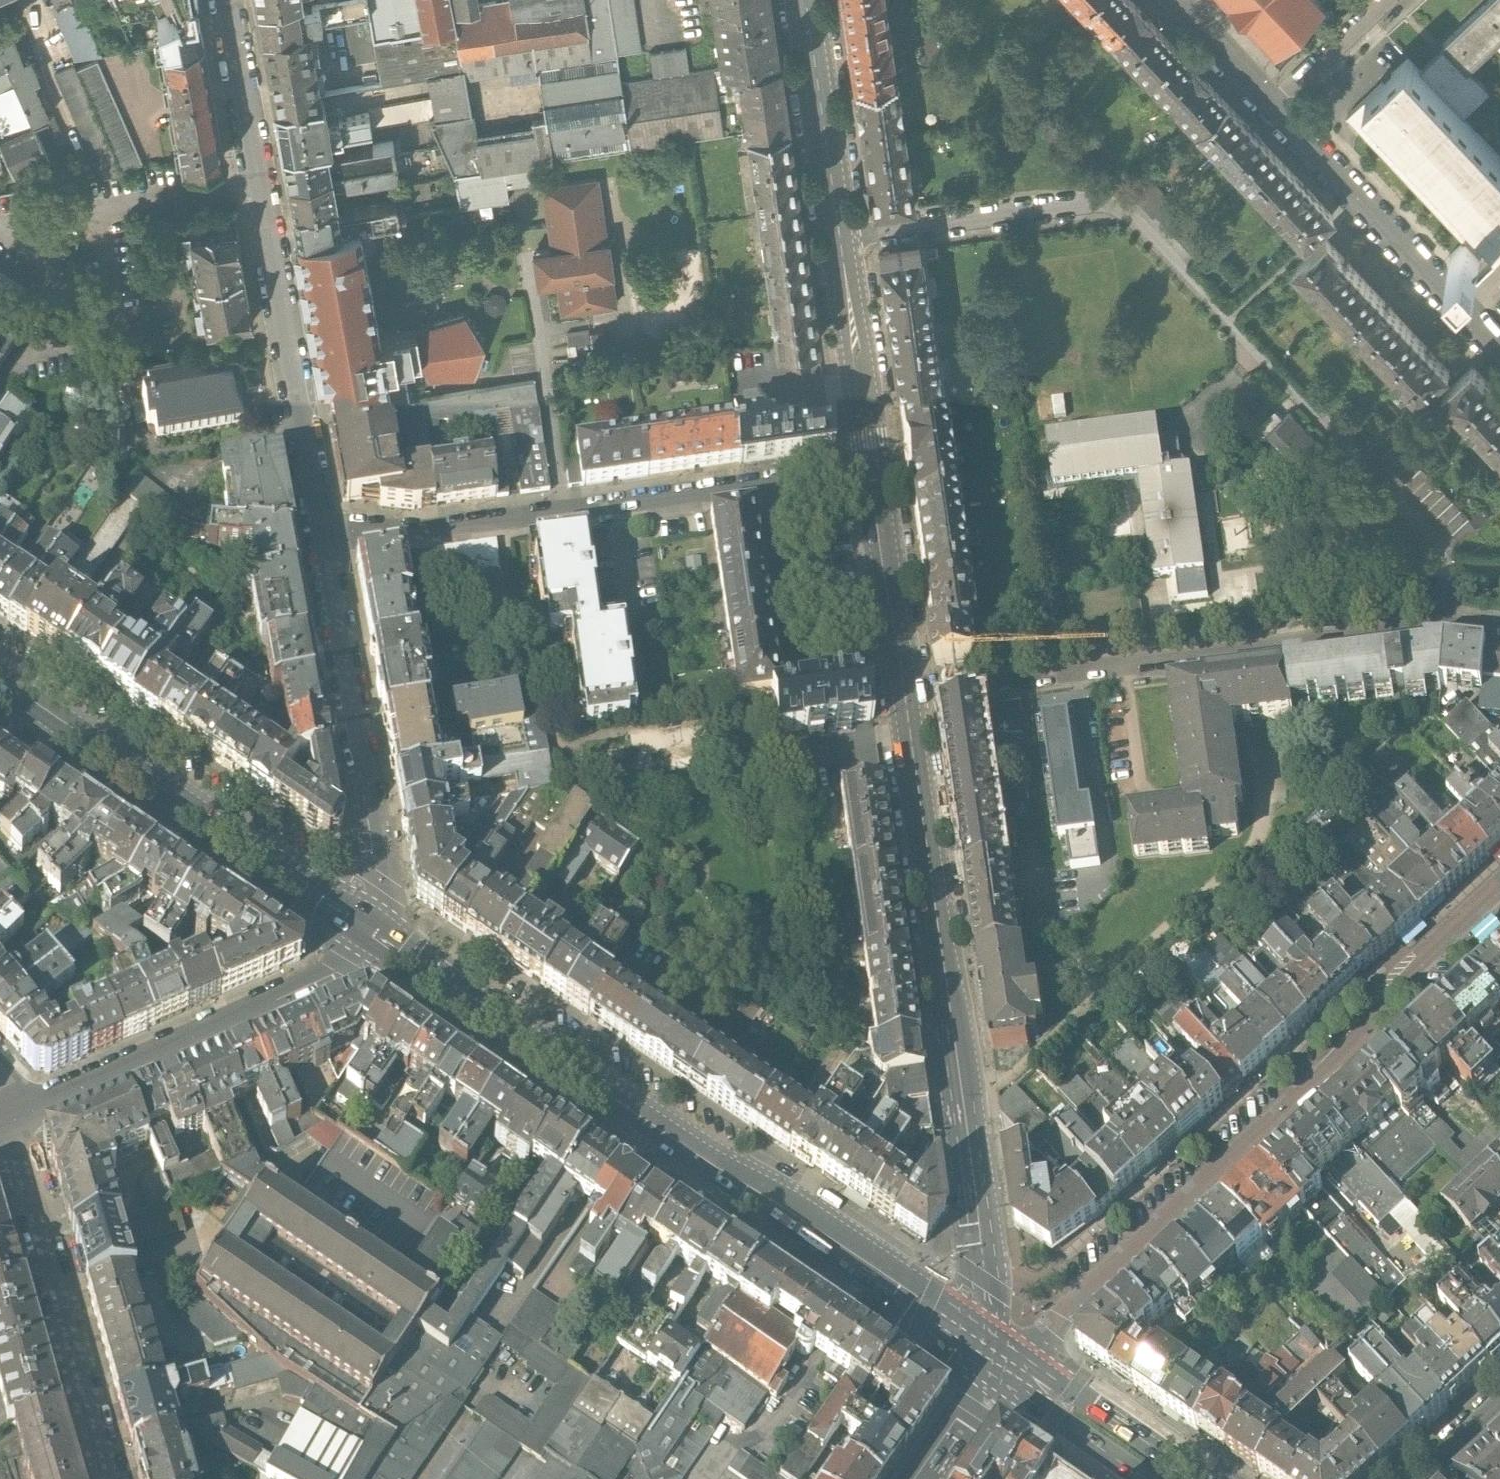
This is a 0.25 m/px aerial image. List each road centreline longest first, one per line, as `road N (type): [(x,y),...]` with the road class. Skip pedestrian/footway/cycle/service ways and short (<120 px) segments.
road 1 (residential): [(843,239),(1098,201),(1132,215),(1448,552),(1445,619)]
road 2 (primary): [(998,1363),(674,1135),(365,933)]
road 3 (residential): [(998,1363),(1046,1332),(1332,1065),(1393,990),(1499,890)]
road 4 (tertiary): [(998,1363),(906,694)]
road 5 (residential): [(874,469),(326,541)]
road 6 (residential): [(326,541),(227,0)]
road 7 (residential): [(1445,619),(906,694)]
road 8 (primary): [(365,933),(0,682)]
road 9 (residential): [(365,933),(351,969),(12,1120)]
road 10 (residential): [(365,933),(382,881),(326,541)]
road 11 (residential): [(118,1478),(12,1120)]
road 12 (residential): [(1470,311),(1273,103)]
road 13 (tertiary): [(843,239),(811,0)]
road 14 (primary): [(1203,1478),(1074,1390),(998,1363)]
road 15 (tertiary): [(874,469),(843,239)]
road 16 (tertiary): [(906,694),(874,469)]
road 17 (primary): [(998,1363),(1049,1425),(1126,1478)]
road 18 (residential): [(1392,0),(1273,103)]
road 19 (residential): [(1273,103),(1175,0)]
road 20 (tertiary): [(921,1478),(998,1363)]

